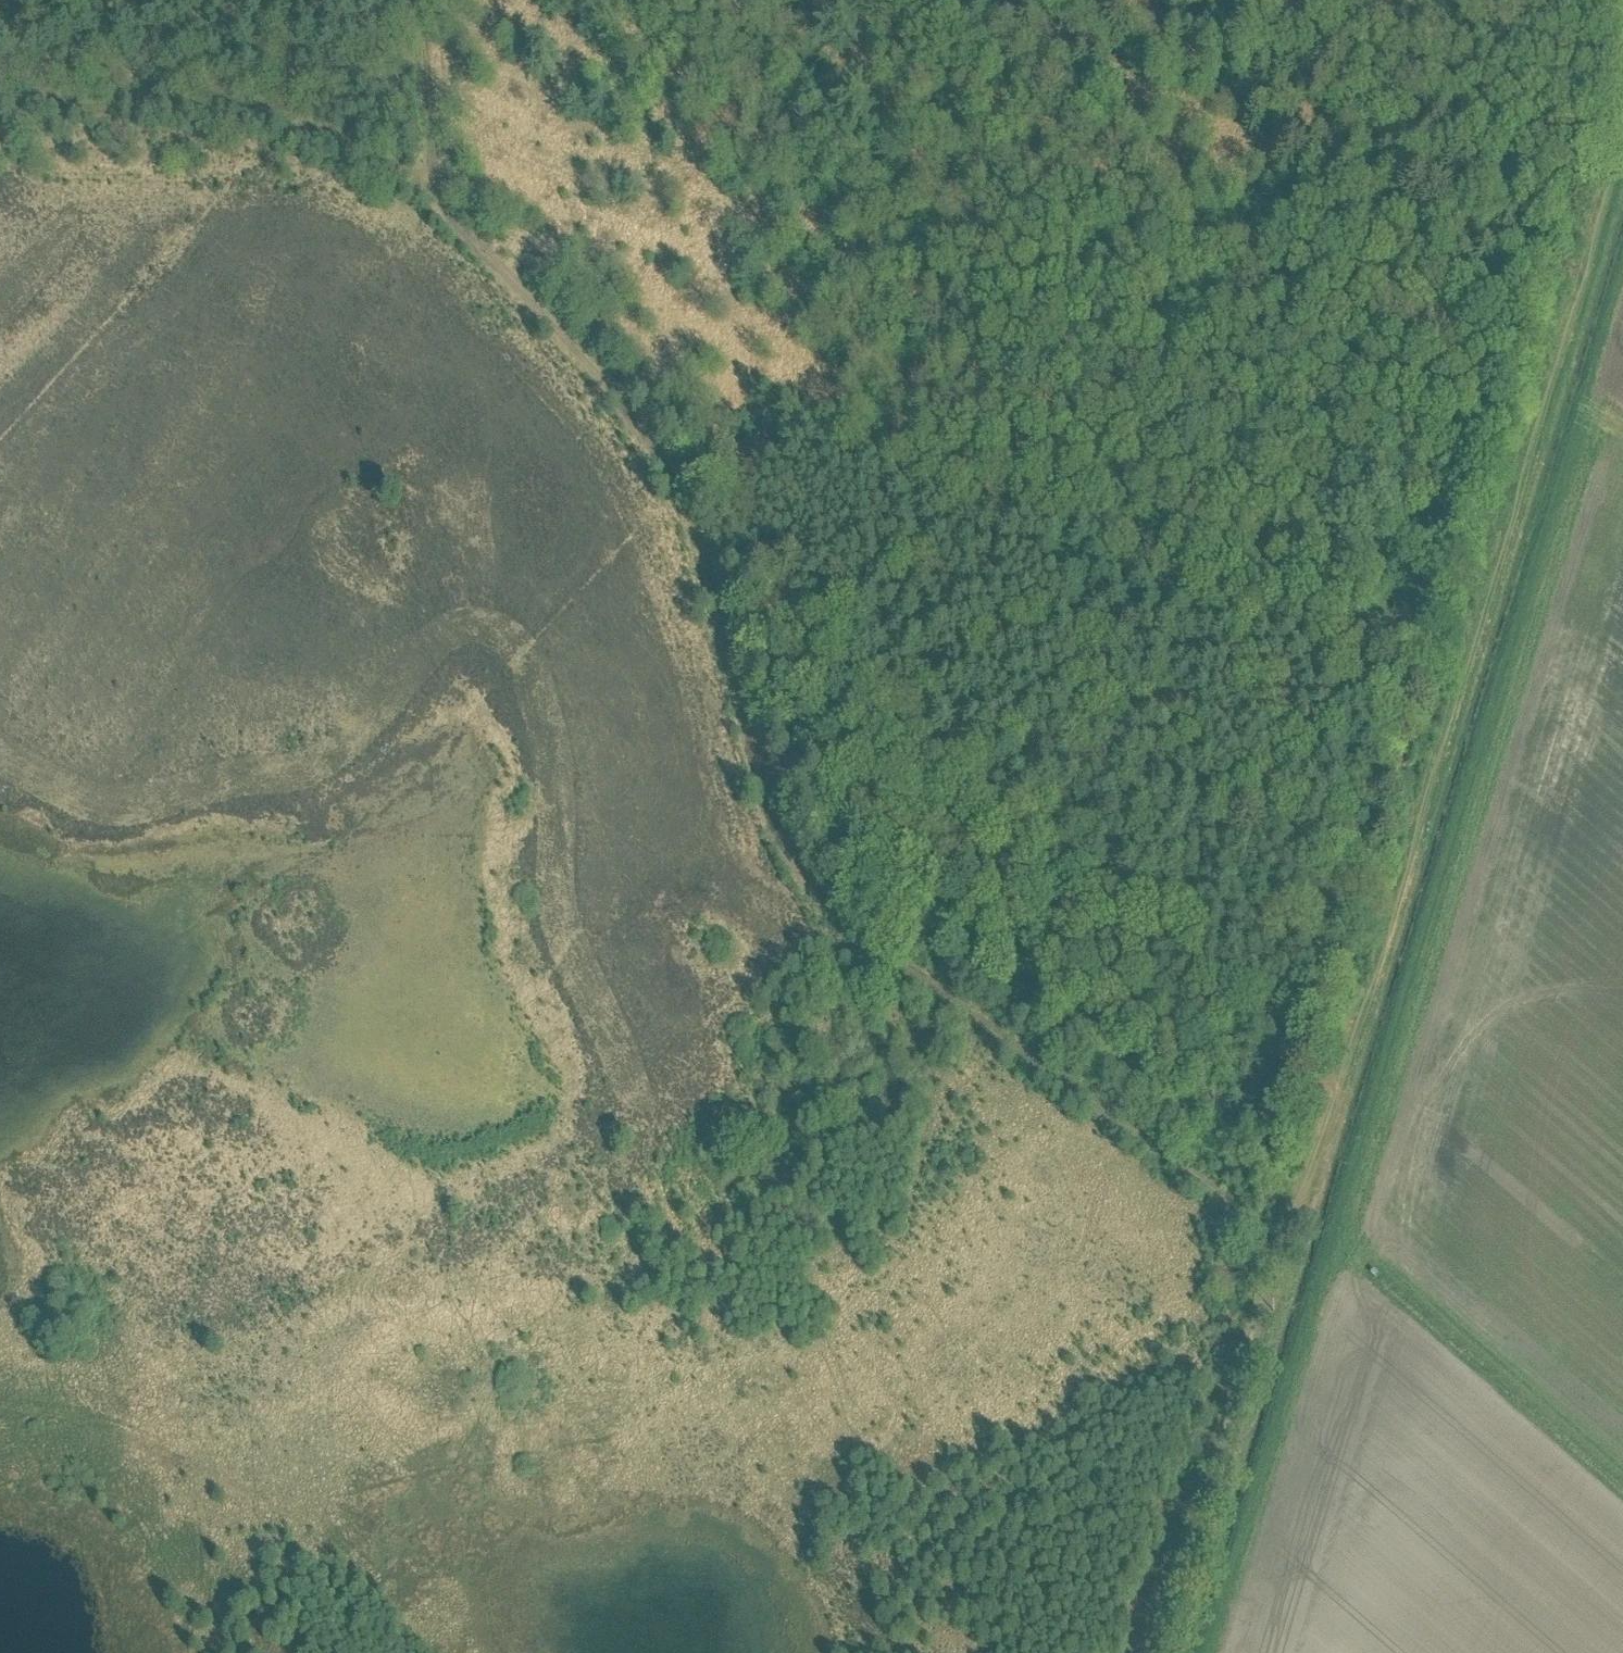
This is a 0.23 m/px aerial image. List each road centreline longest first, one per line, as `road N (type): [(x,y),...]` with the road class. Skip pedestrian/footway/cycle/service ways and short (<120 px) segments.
road 1 (track): [(420,0),(429,188),(553,317),(653,446),(716,598),(775,814),(803,877),(864,935),(1280,1239)]
road 2 (track): [(1622,121),(1280,1239)]
road 3 (track): [(0,100),(274,116),(319,130),(429,188)]
road 4 (track): [(1280,1239),(1153,1652)]

